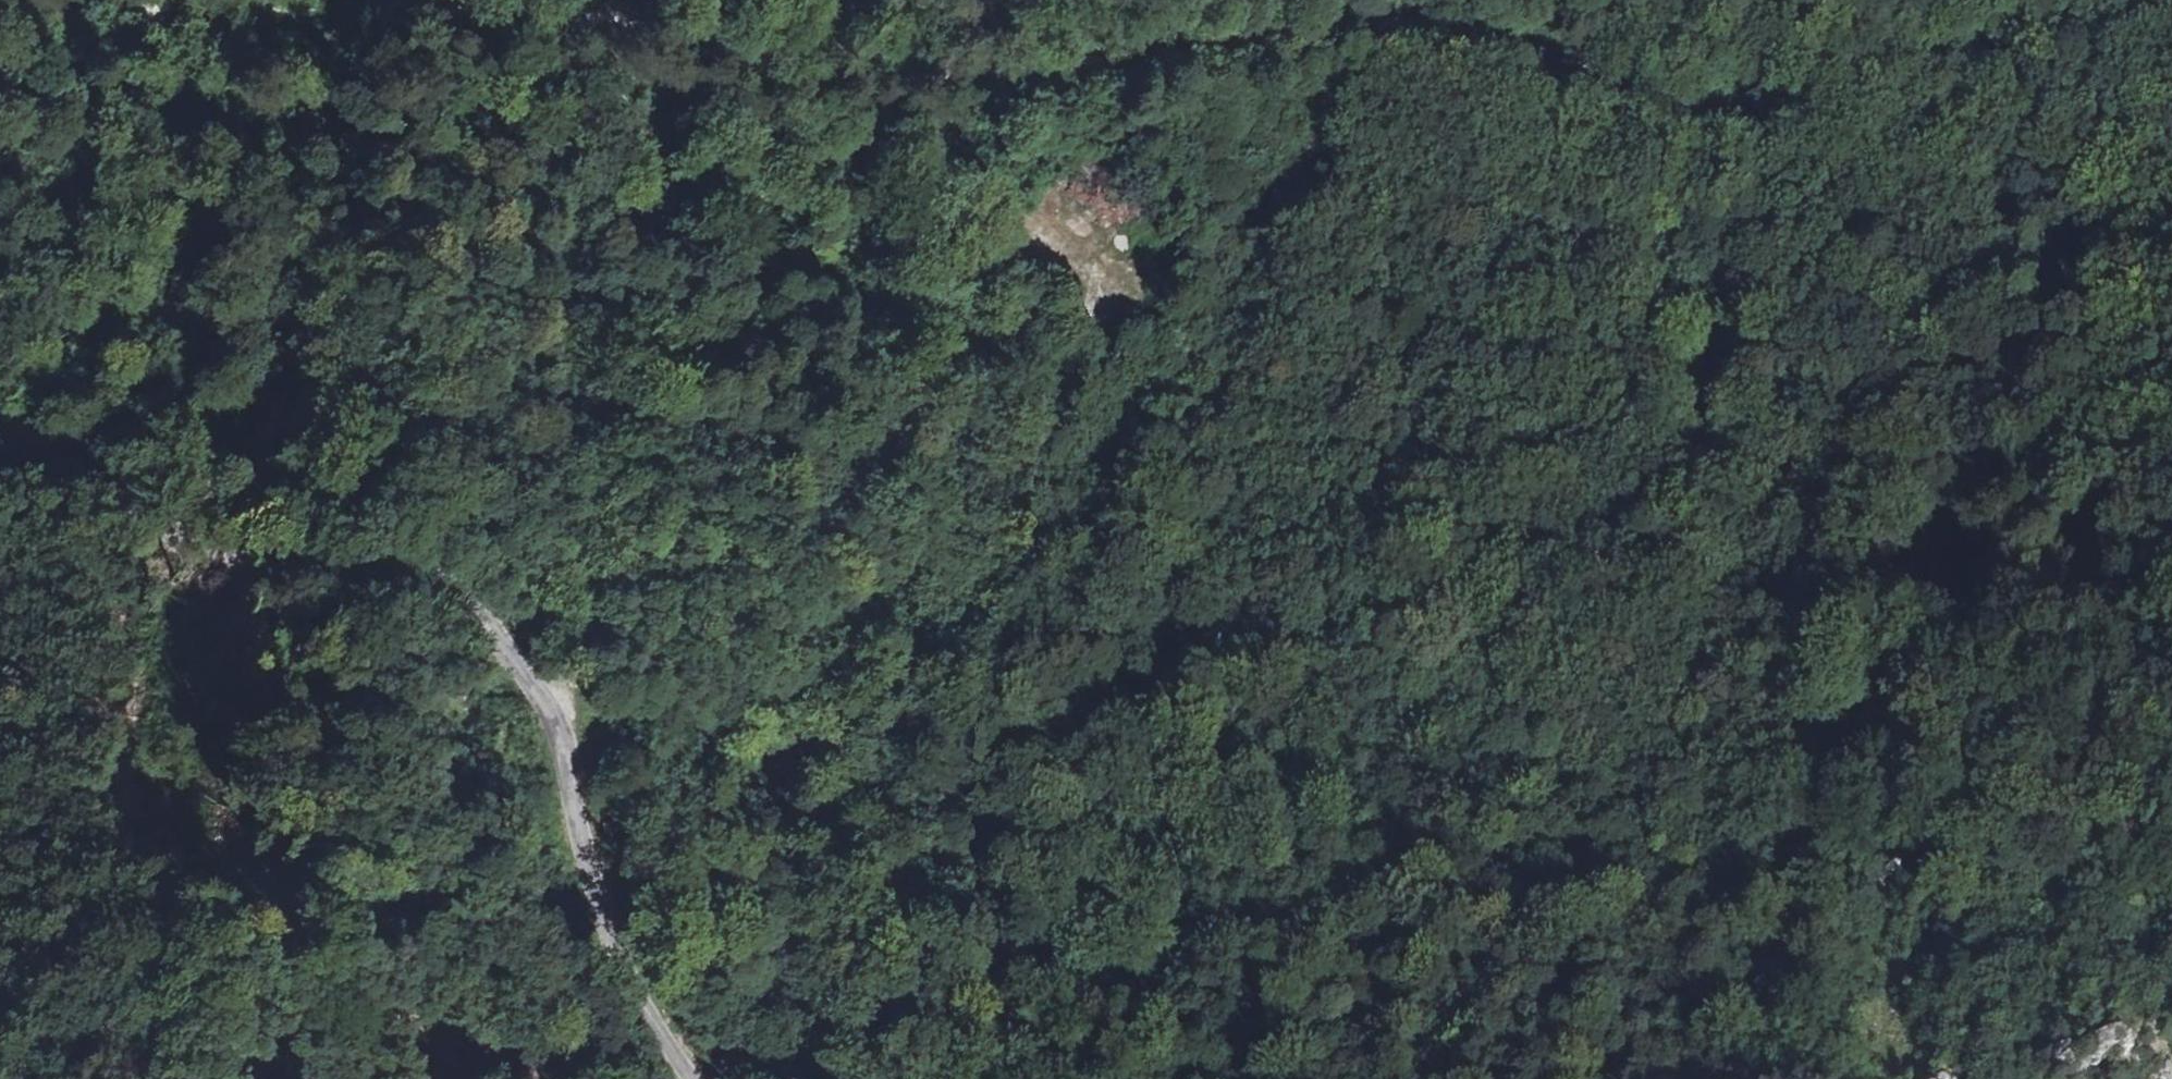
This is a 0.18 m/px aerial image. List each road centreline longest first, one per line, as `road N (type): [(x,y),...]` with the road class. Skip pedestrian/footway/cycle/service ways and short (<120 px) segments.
road 1 (unclassified): [(0,431),(121,519),(248,567),(435,579),(532,682),(568,745),(586,875),(693,1078)]

